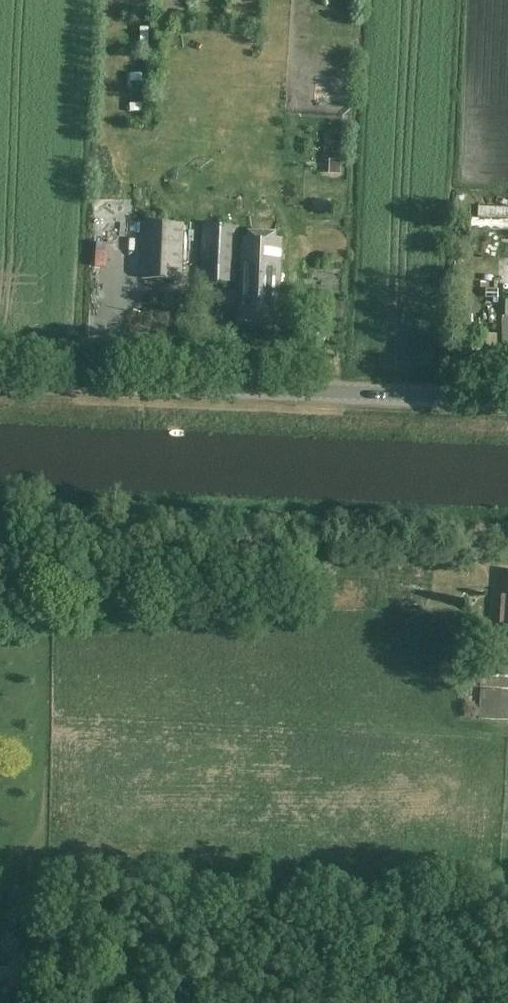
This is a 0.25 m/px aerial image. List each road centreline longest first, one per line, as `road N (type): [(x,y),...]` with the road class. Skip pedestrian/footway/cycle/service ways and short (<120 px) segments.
road 1 (tertiary): [(0,378),(507,399)]
road 2 (track): [(507,529),(0,510)]
road 3 (track): [(363,1002),(185,975),(144,981)]

